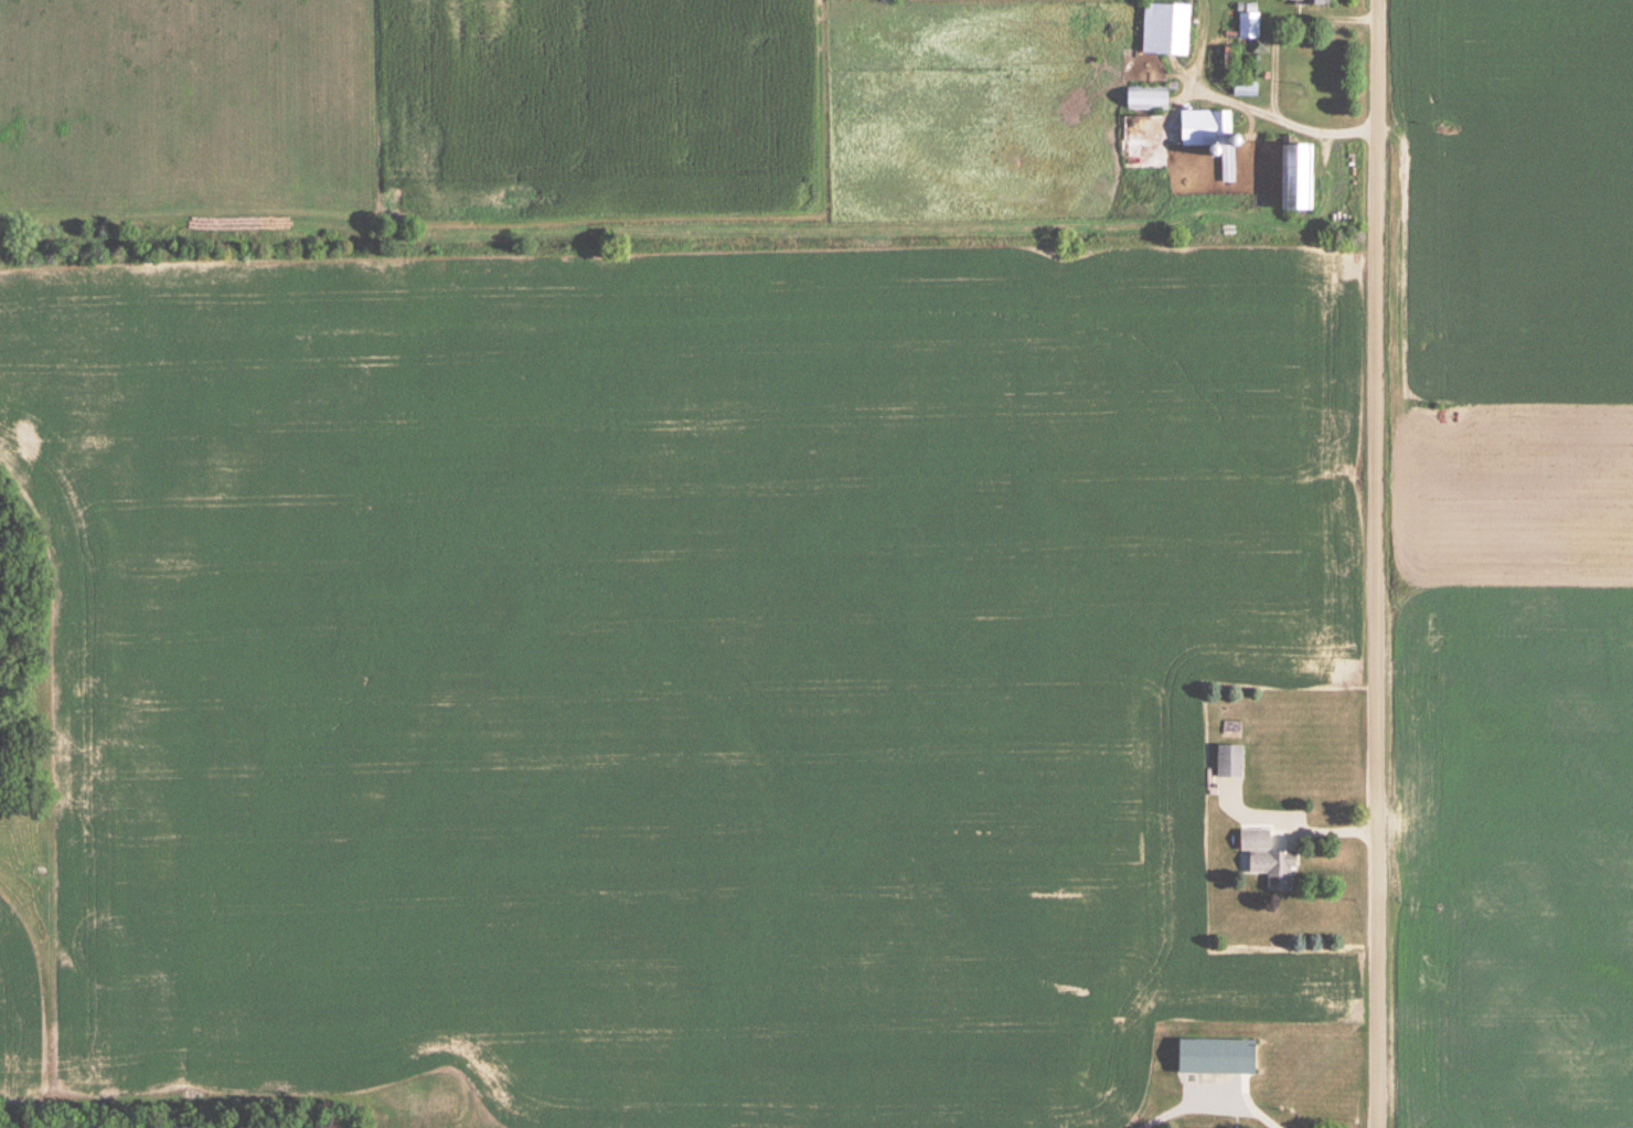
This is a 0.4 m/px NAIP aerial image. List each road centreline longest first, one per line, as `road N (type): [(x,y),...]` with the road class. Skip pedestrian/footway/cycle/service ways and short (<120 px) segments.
road 1 (residential): [(1375,1127),(1377,0)]

